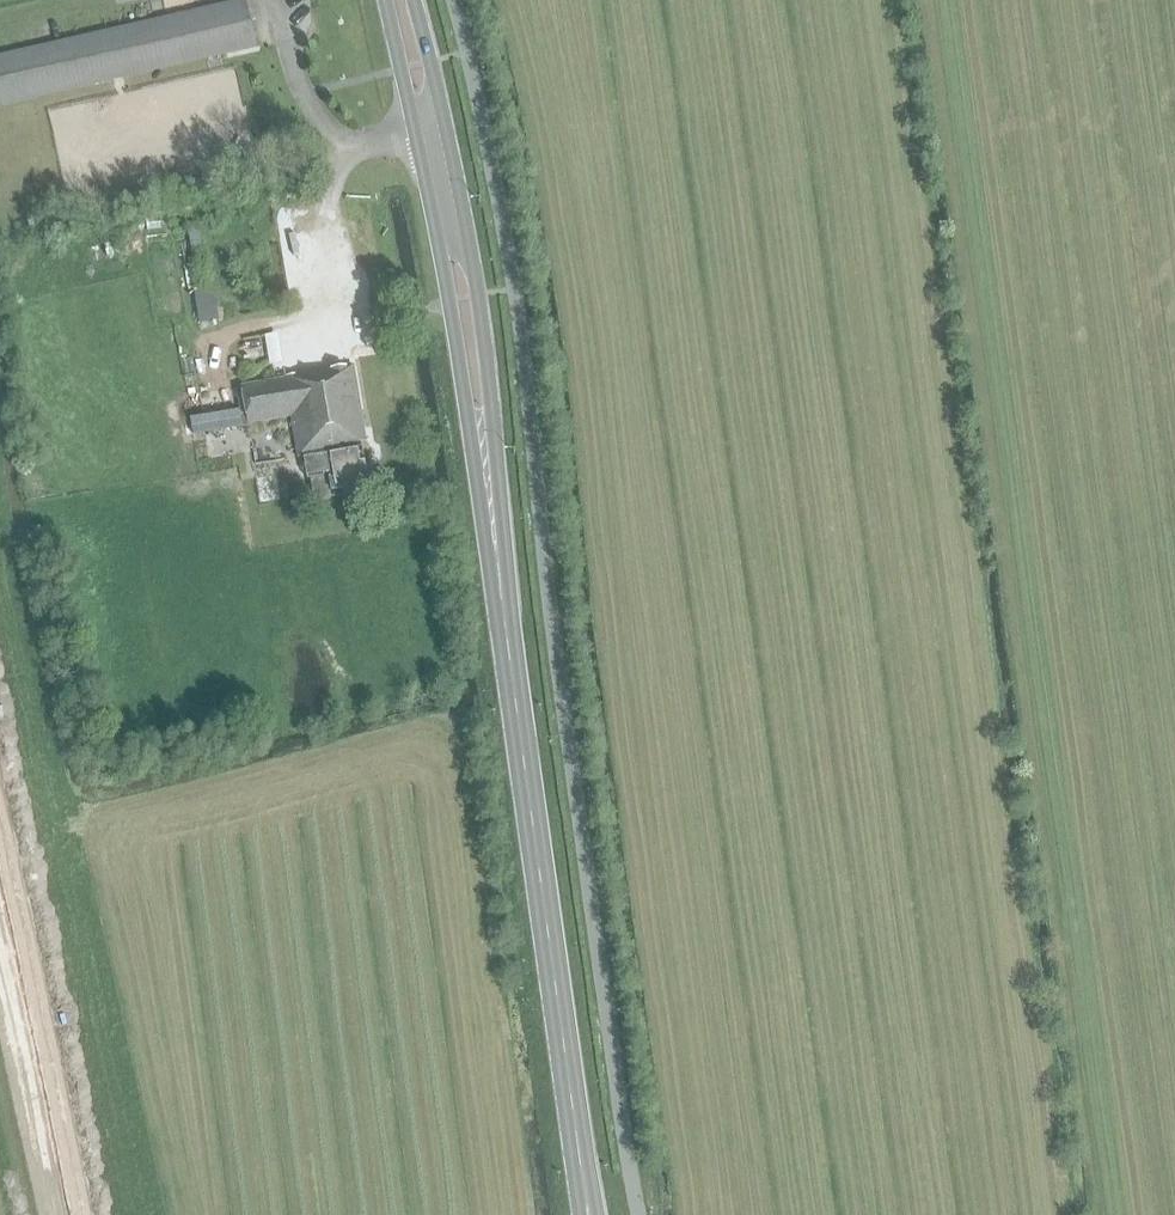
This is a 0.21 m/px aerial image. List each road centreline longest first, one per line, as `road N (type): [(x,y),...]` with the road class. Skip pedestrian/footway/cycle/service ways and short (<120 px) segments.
road 1 (tertiary): [(595,1214),(440,177),(397,0)]

